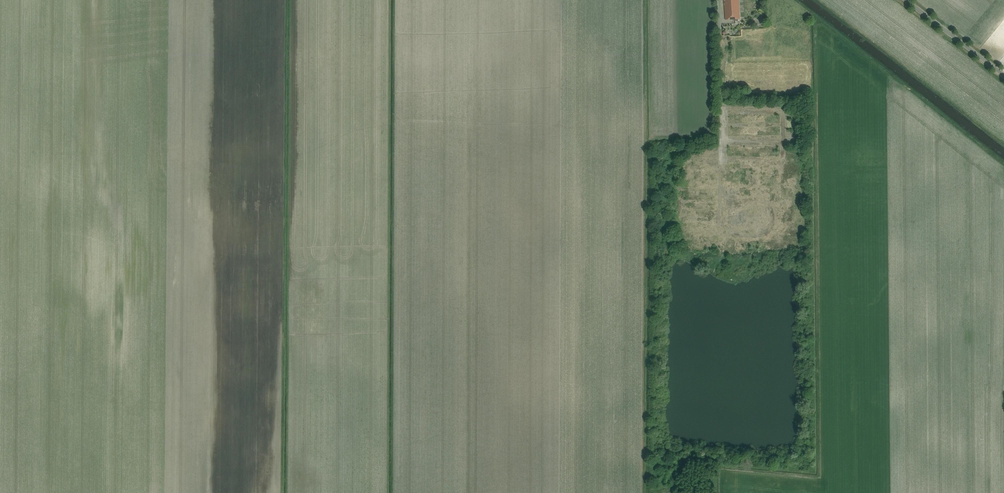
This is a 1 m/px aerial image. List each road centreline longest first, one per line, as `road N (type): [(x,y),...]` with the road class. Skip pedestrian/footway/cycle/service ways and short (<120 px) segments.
road 1 (unclassified): [(1003,73),(908,0)]

